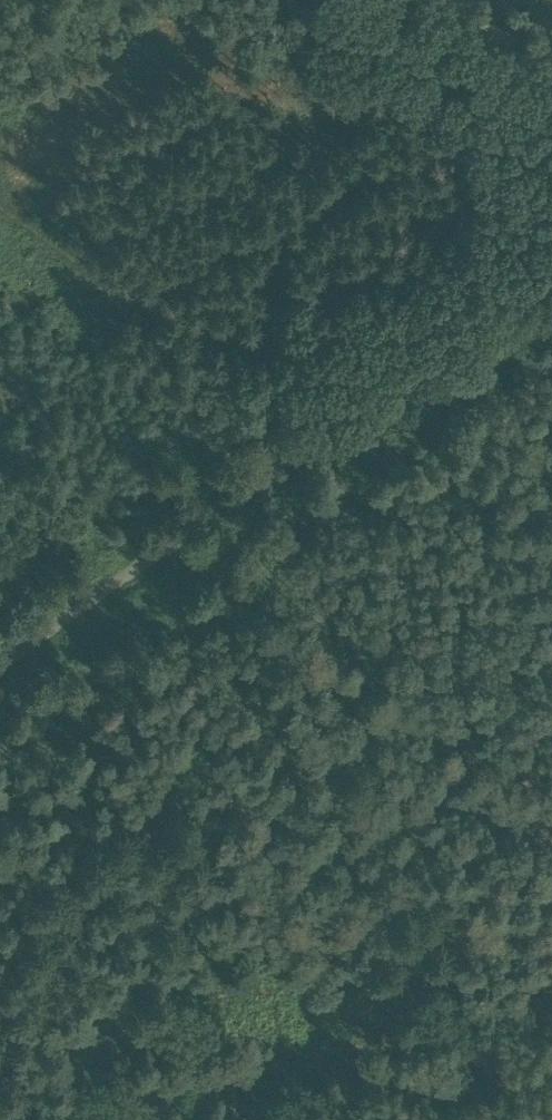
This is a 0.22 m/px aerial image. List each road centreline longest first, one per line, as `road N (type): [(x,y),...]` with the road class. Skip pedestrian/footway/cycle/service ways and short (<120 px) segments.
road 1 (unclassified): [(0,668),(551,288)]
road 2 (track): [(551,86),(439,0)]

